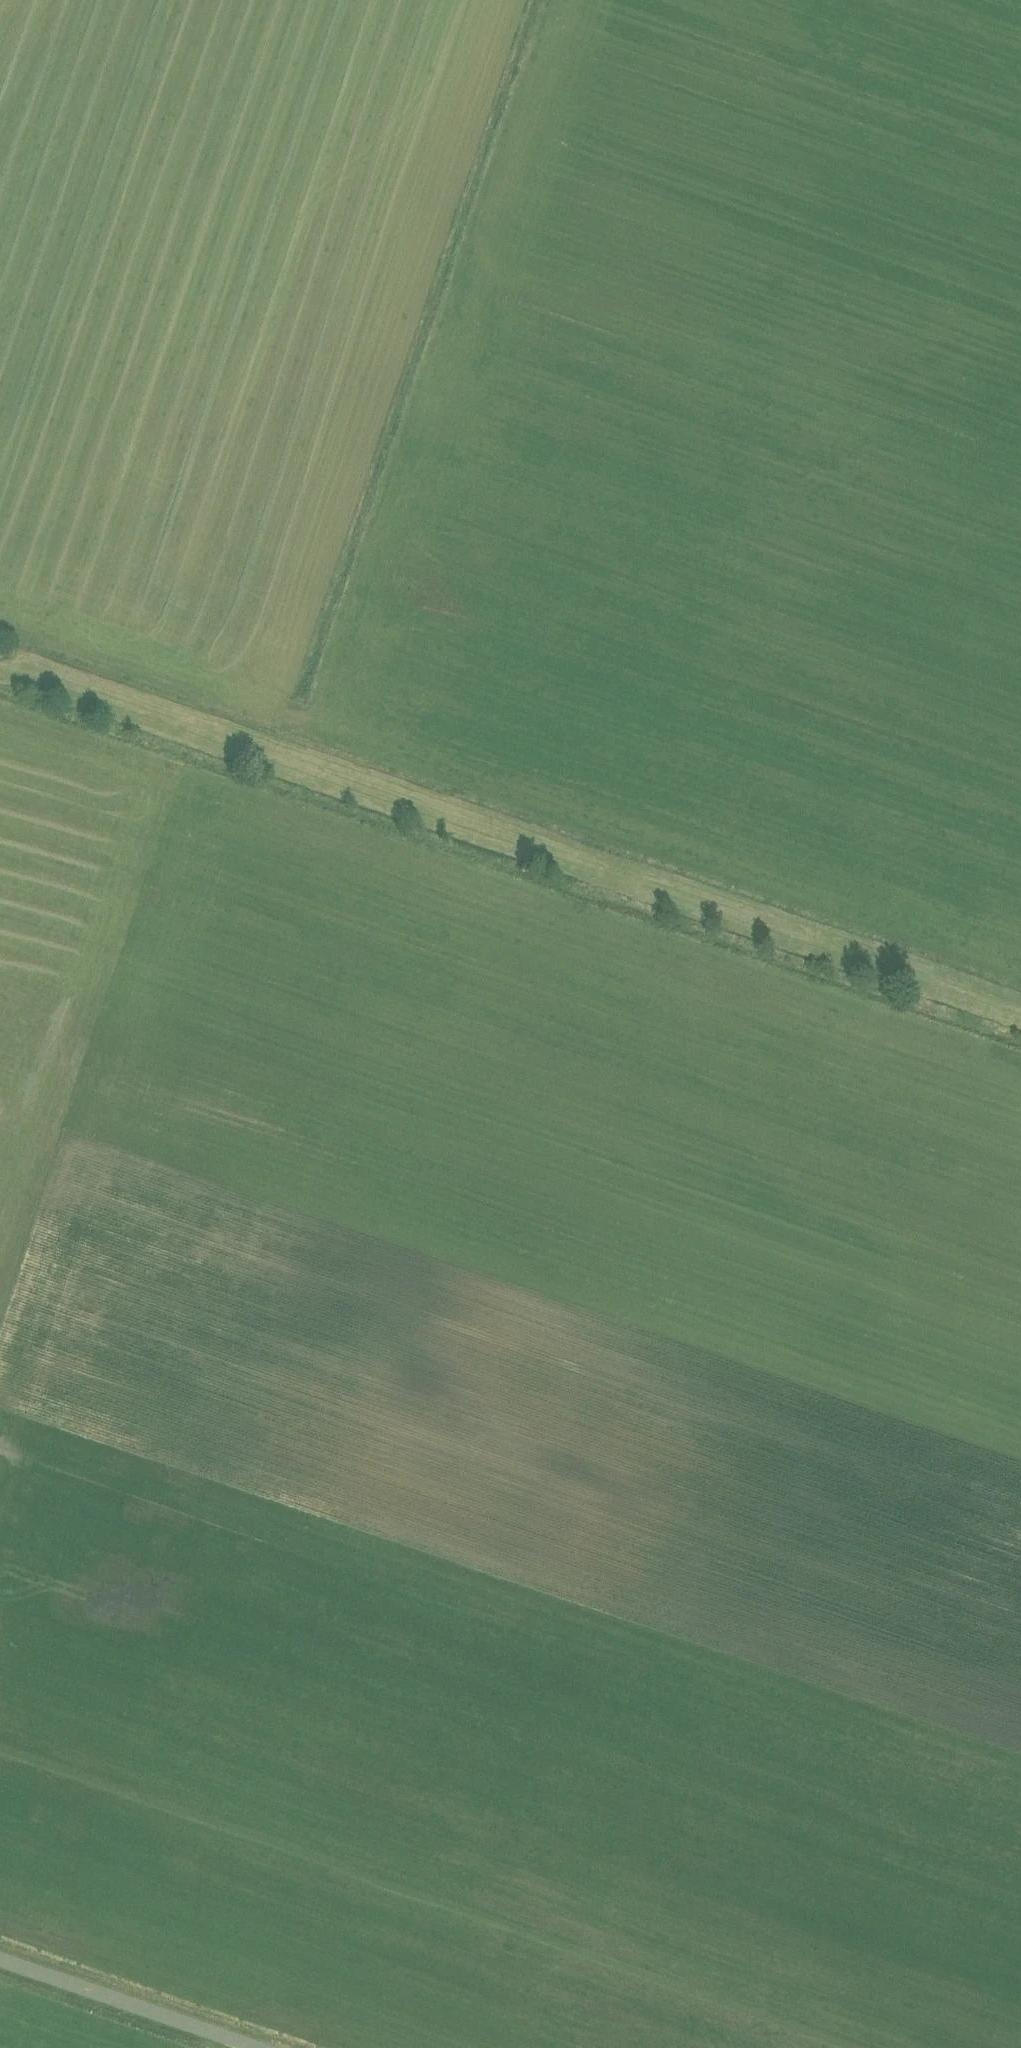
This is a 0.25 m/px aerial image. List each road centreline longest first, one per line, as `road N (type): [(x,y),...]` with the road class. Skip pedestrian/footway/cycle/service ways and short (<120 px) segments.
road 1 (unclassified): [(262,2047),(0,1956)]

